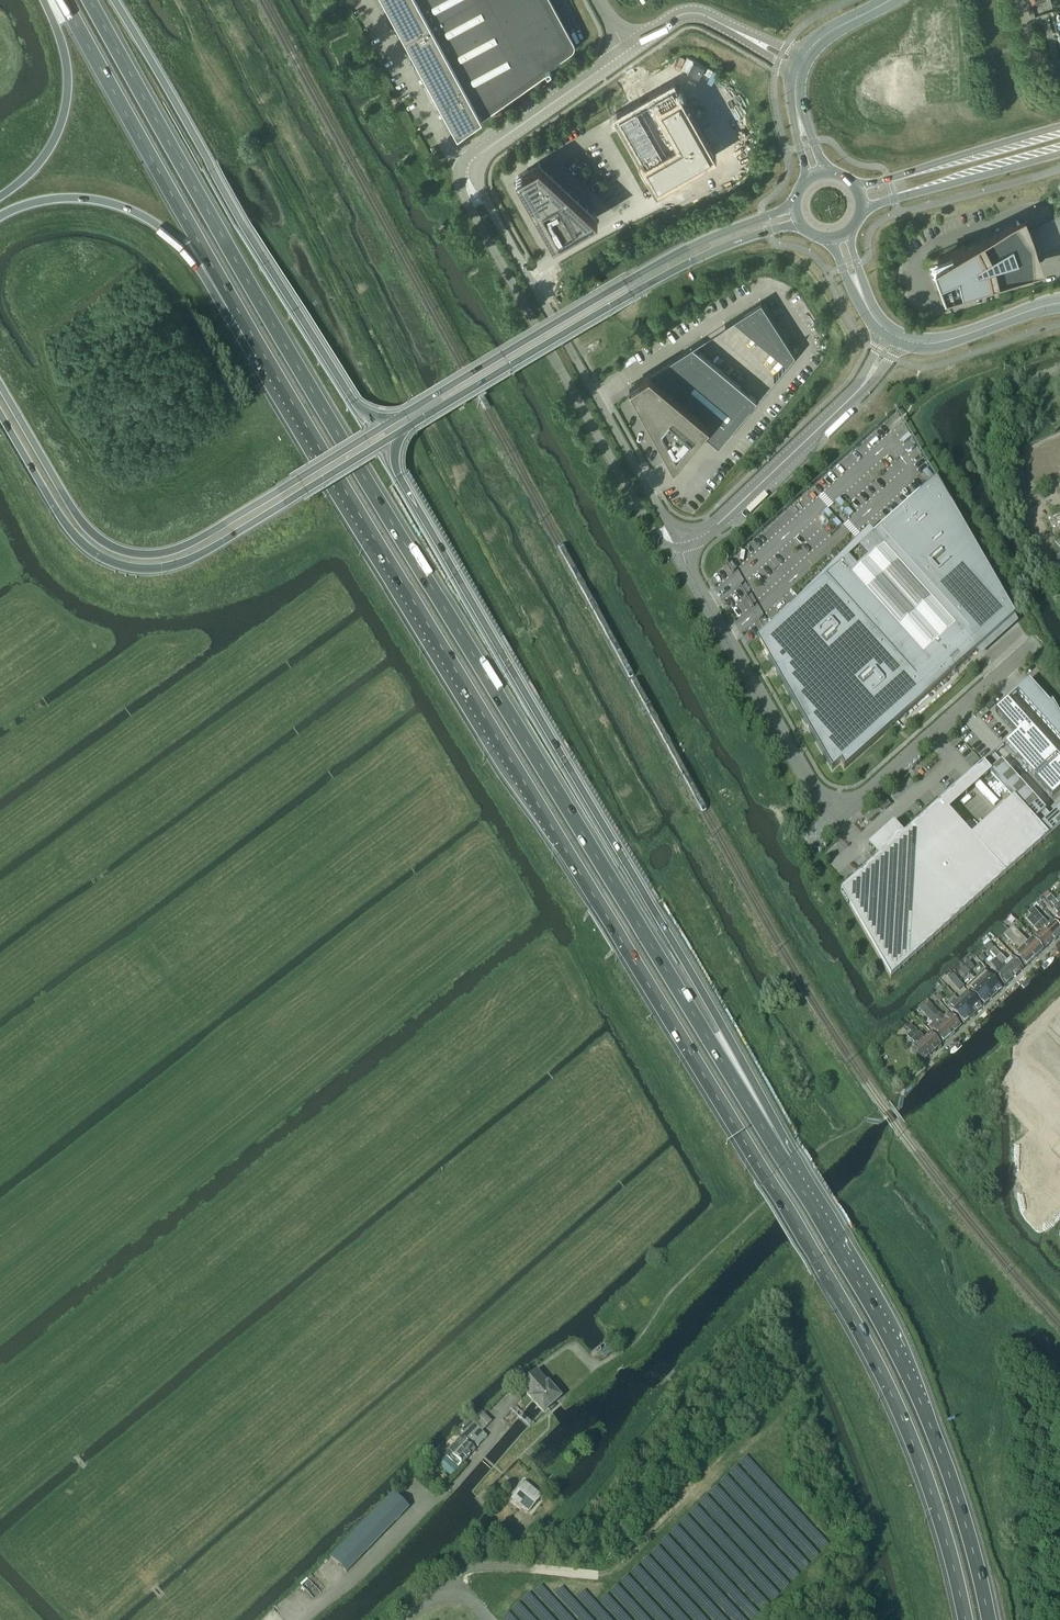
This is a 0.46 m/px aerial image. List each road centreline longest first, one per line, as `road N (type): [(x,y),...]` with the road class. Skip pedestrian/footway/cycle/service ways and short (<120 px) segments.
road 1 (trunk): [(282,385),(866,1344),(917,1452),(965,1619)]
road 2 (trunk): [(795,1179),(240,265),(91,0)]
road 3 (trunk): [(795,1179),(793,1154),(700,988),(396,478),(392,440)]
road 4 (unclassified): [(675,549),(827,810),(851,807),(1032,645)]
road 5 (trunk): [(385,428),(349,403),(114,0)]
road 6 (trunk): [(385,428),(206,536),(134,555),(98,541),(77,517),(0,385)]
road 7 (trunk): [(0,411),(79,537),(98,553),(138,567),(198,556),(392,440)]
road 8 (trunk): [(989,1619),(923,1405),(795,1179)]
road 9 (trunk): [(794,207),(668,258),(385,428)]
road 10 (trunk): [(392,440),(666,276),(799,223)]
road 11 (trunk): [(62,0),(282,385)]
road 12 (unclassified): [(459,169),(460,191),(644,517),(675,549)]
road 13 (unclassified): [(675,549),(472,178),(459,169)]
road 14 (trunk): [(0,217),(79,199),(152,221),(186,252),(261,369),(282,385)]
road 15 (unclassified): [(895,337),(861,388),(713,528),(675,549)]
road 16 (unclassified): [(308,1619),(480,1456),(509,1400)]
road 17 (trunk): [(44,0),(66,58),(64,117),(38,166),(0,199)]
road 18 (secondary): [(1059,128),(856,187)]
road 19 (secondary): [(862,208),(1059,151)]
road 20 (unclassified): [(459,169),(626,52)]
road 21 (unclassified): [(626,52),(689,13),(800,64)]
road 22 (tertiary): [(1059,304),(944,342),(895,337)]

